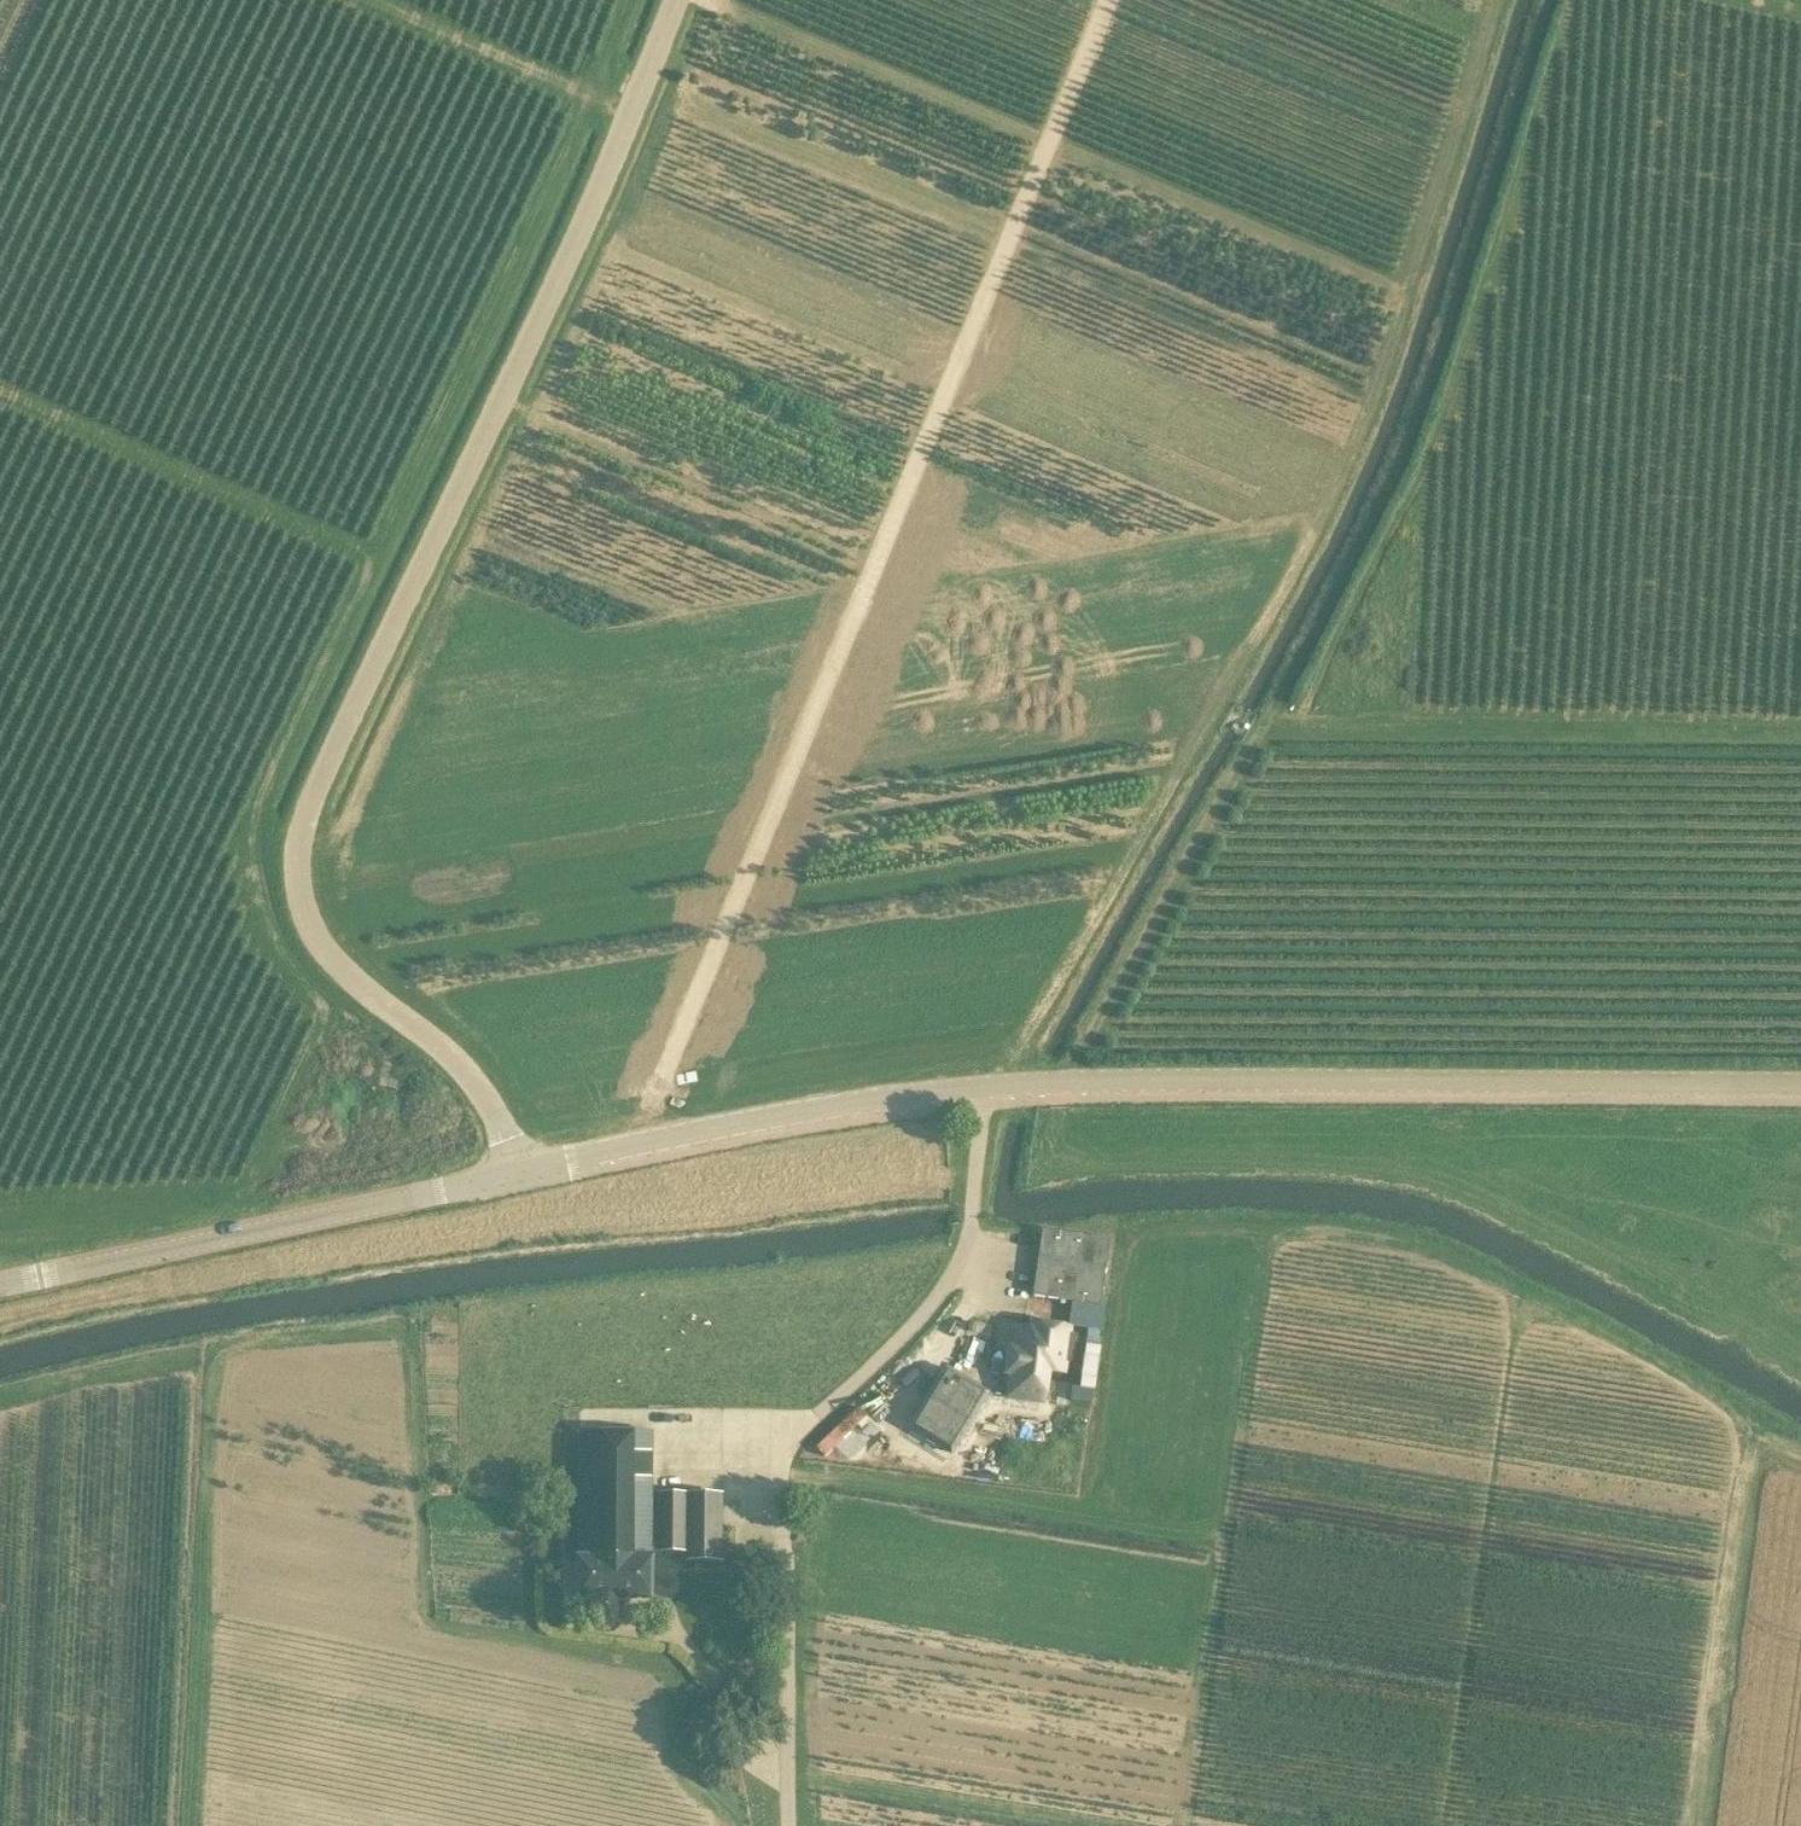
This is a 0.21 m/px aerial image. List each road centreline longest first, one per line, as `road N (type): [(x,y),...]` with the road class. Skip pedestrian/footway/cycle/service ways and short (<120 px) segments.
road 1 (unclassified): [(516,1172),(474,1082),(351,979),(308,926),(298,845),(661,0)]
road 2 (tertiary): [(516,1172),(809,1111),(1009,1087),(1800,1085)]
road 3 (track): [(1184,1825),(1263,1232)]
road 4 (tertiary): [(516,1172),(0,1285)]
road 5 (track): [(1332,1234),(1207,1231)]

